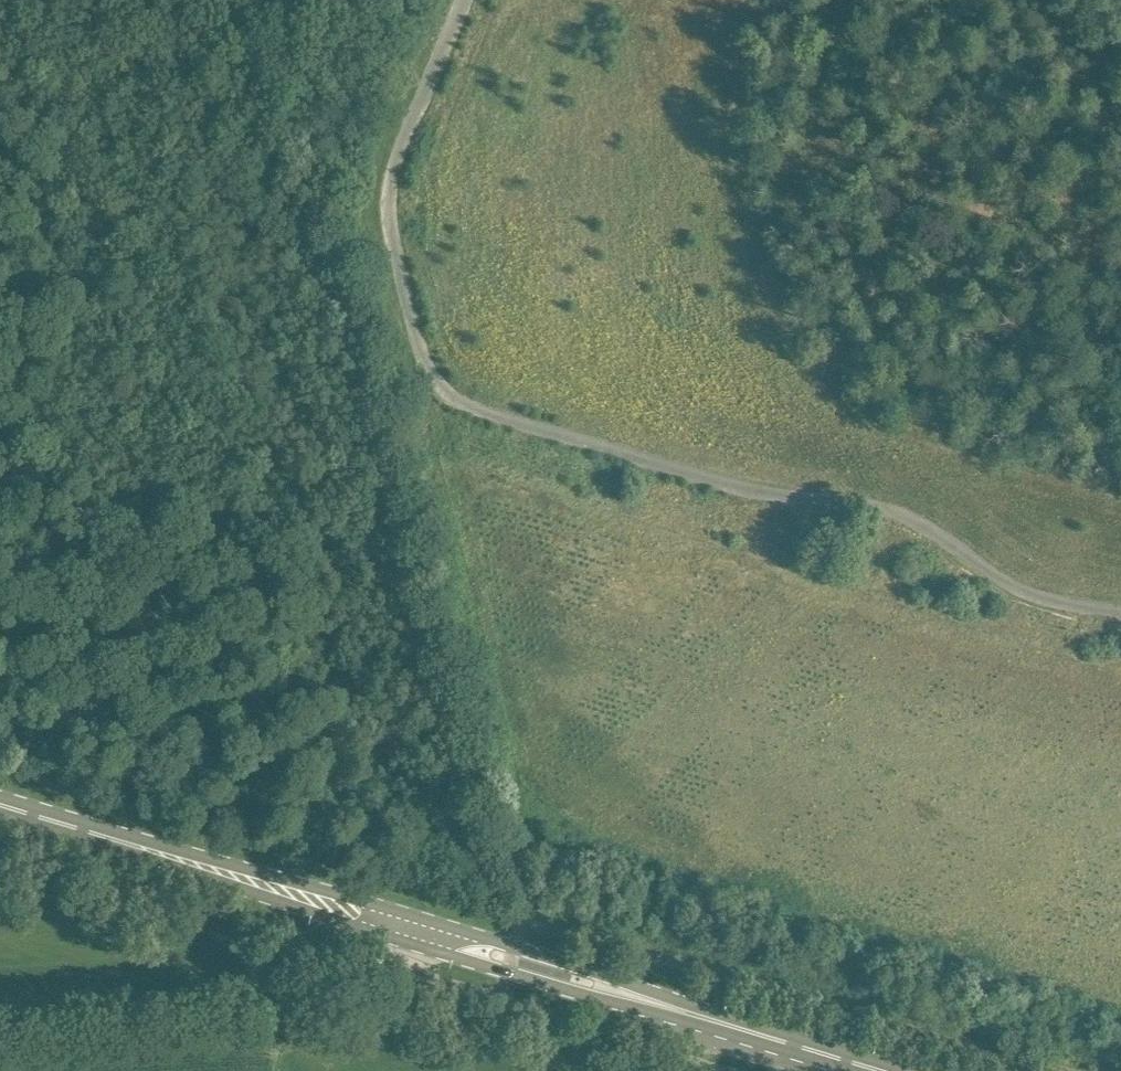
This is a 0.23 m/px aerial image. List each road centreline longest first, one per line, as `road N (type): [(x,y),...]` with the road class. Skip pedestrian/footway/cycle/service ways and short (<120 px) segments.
road 1 (unclassified): [(1120,610),(1007,585),(929,528),(886,510),(759,495),(479,407),(440,384),(393,248),(389,173),(465,0)]
road 2 (primary): [(226,873),(318,913),(602,1001),(730,1024)]
road 3 (primary): [(730,1024),(604,974),(416,917),(322,889),(226,873)]
road 4 (track): [(0,1025),(320,999),(378,983),(398,967)]
road 5 (track): [(1120,171),(784,0)]
road 6 (primary): [(226,873),(0,805)]
road 7 (primary): [(884,1070),(730,1024)]

